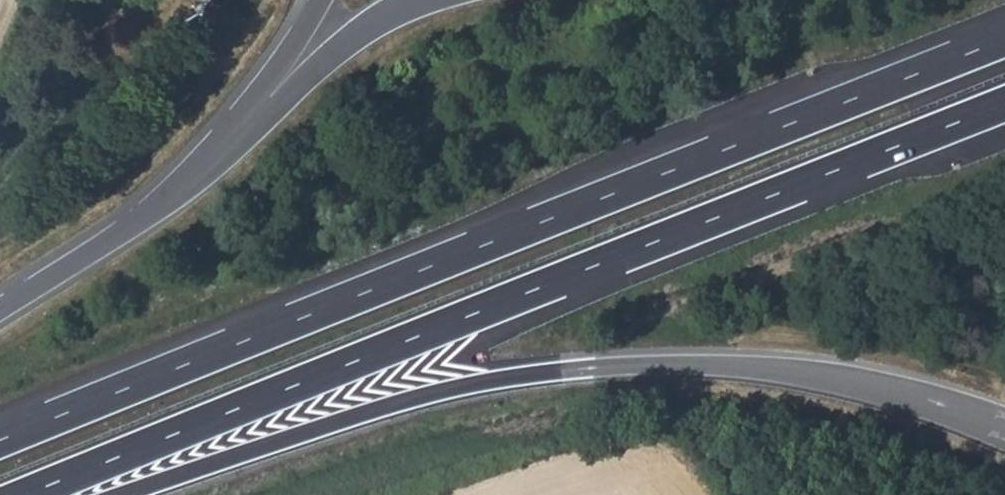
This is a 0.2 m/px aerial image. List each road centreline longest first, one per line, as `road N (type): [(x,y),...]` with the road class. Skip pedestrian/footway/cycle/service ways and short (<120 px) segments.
road 1 (motorway): [(1004,39),(0,440)]
road 2 (motorway): [(26,494),(1004,104)]
road 3 (motorway): [(122,494),(420,396),(618,364),(842,375),(1000,425)]
road 4 (motorway): [(238,142),(136,223),(0,308)]

